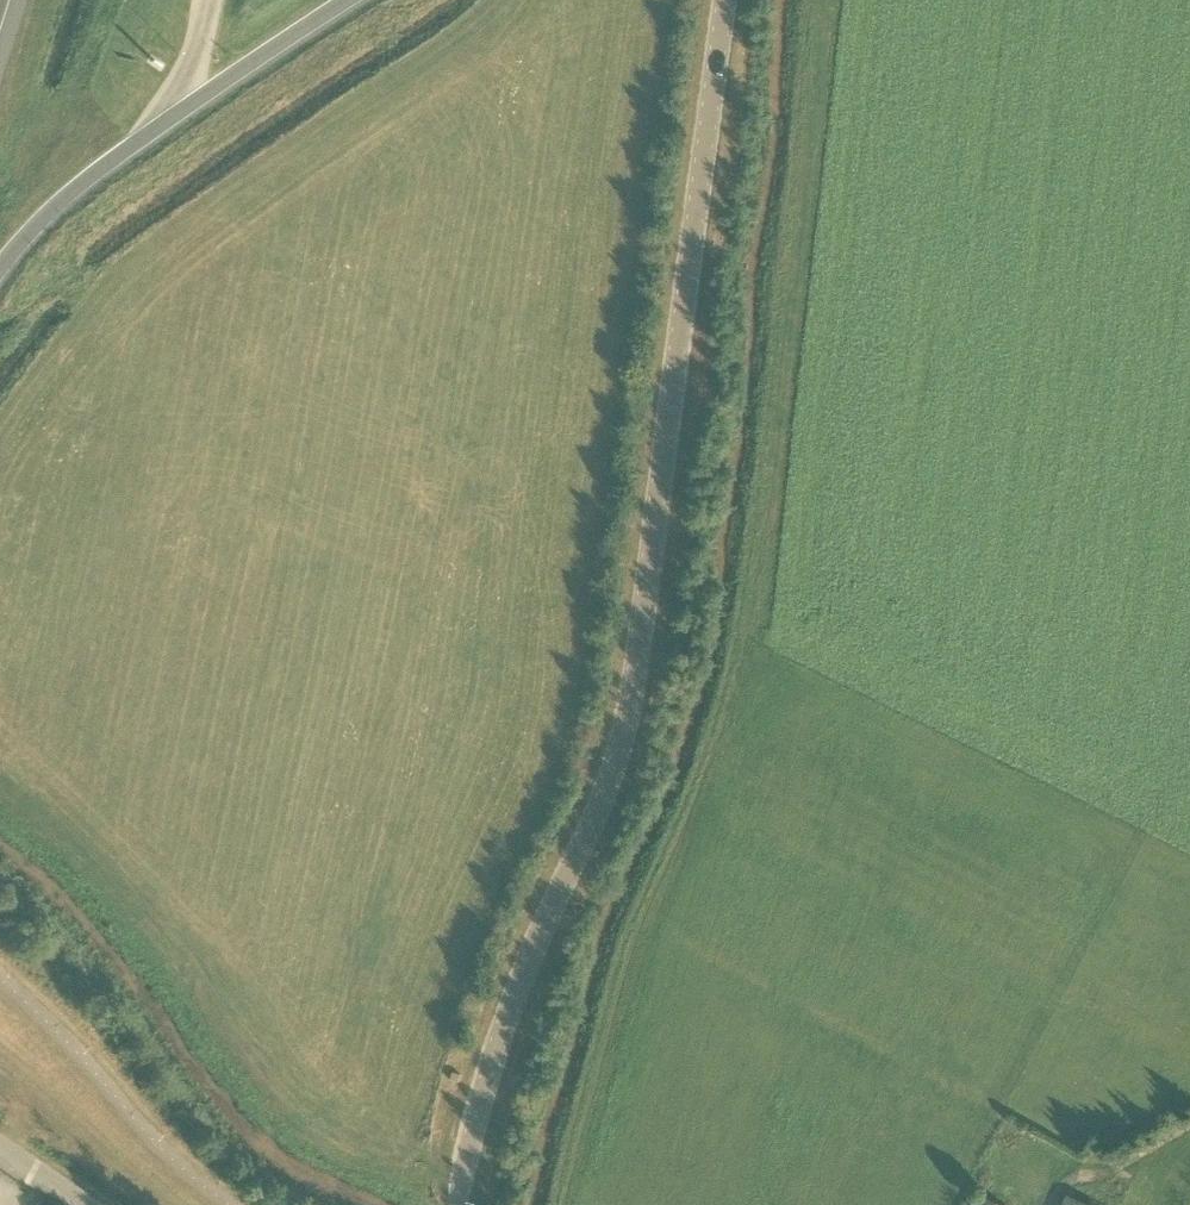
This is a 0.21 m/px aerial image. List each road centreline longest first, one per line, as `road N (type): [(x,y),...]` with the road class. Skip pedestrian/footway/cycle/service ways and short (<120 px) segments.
road 1 (unclassified): [(460,1204),(480,1095),(512,996),(595,820),(625,729),(728,0)]

